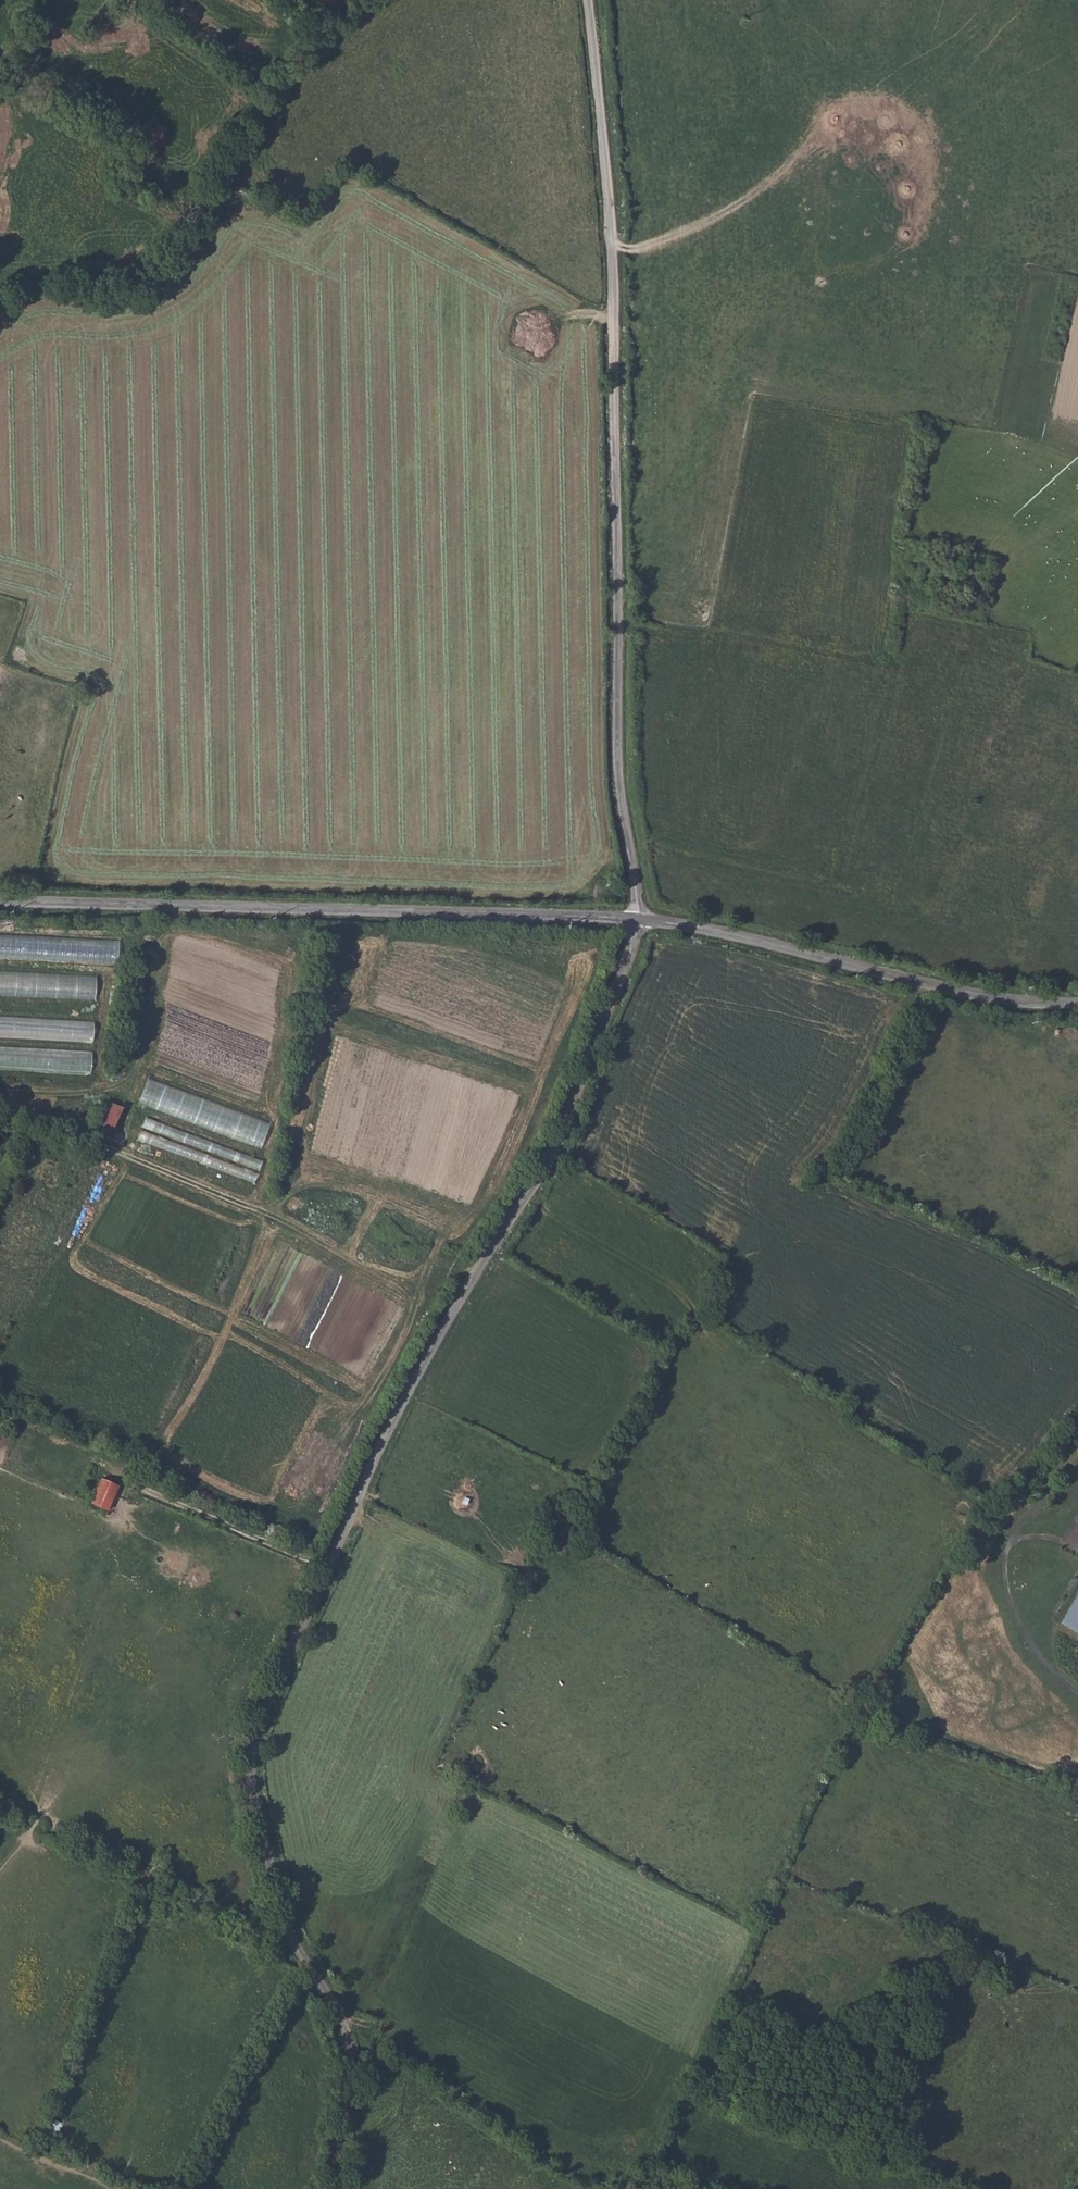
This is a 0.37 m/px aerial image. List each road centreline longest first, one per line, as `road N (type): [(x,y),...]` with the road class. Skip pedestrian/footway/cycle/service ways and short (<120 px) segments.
road 1 (unclassified): [(640,919),(551,1162),(398,1418),(288,1651),(250,1758),(280,1902),(341,2017),(349,2050),(337,2188)]
road 2 (unclassified): [(590,0),(614,230),(619,760),(640,919)]
road 3 (unclassified): [(640,919),(0,903)]
road 4 (unclassified): [(1077,1005),(958,993),(640,919)]

